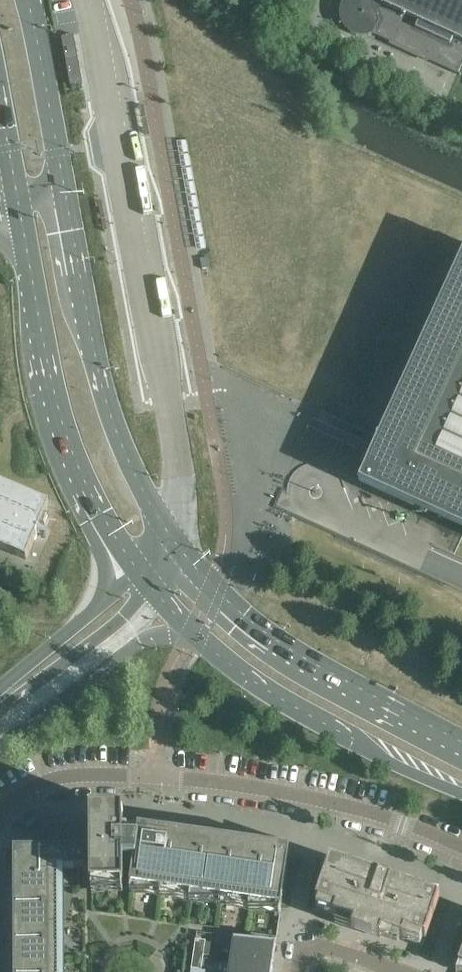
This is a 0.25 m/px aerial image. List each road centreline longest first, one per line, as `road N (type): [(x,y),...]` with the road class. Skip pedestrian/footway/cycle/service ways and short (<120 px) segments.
road 1 (residential): [(461,847),(319,799),(157,778),(66,782),(20,800),(0,819)]
road 2 (primary): [(17,198),(65,436),(140,573)]
road 3 (primary): [(175,545),(109,412),(63,189)]
road 4 (primary): [(461,743),(260,629),(175,545)]
road 5 (primary): [(192,633),(294,708),(461,792)]
road 6 (secondary): [(0,748),(140,642),(192,633)]
road 7 (secondary): [(0,710),(151,586)]
road 8 (primary): [(63,189),(27,0)]
road 9 (secondary): [(140,573),(0,688)]
road 10 (residential): [(395,971),(321,946),(299,947),(295,971)]

